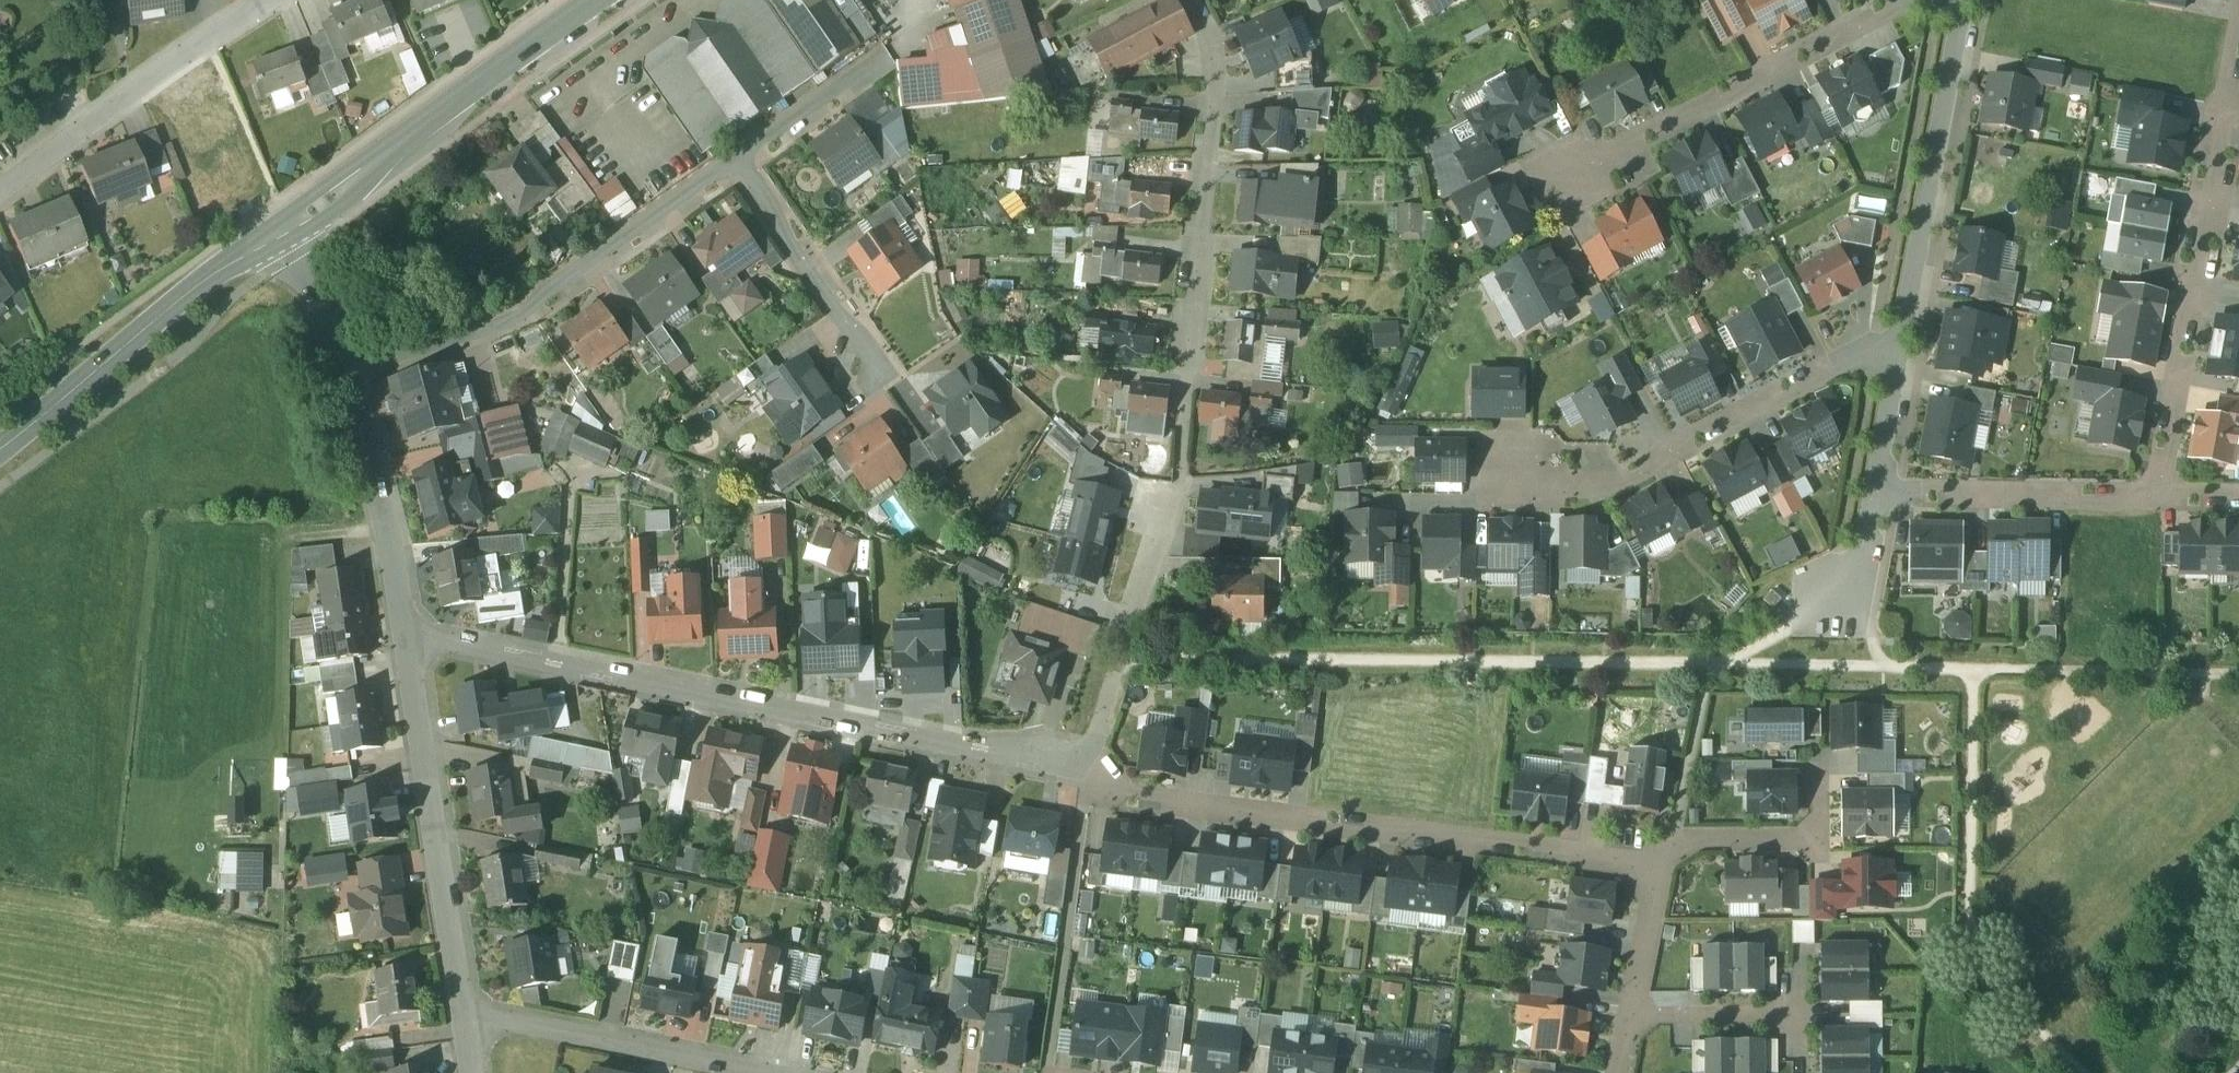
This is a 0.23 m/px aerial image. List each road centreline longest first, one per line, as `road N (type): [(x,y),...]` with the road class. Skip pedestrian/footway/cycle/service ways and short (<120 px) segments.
road 1 (residential): [(408,636),(1089,787)]
road 2 (residential): [(1666,868),(1089,787)]
road 3 (residential): [(2238,28),(2154,502)]
road 4 (residential): [(348,373),(502,332),(737,168)]
road 5 (residential): [(1522,465),(1569,486),(1630,477),(1905,331)]
road 6 (residential): [(464,1016),(408,636)]
road 7 (secondary): [(596,0),(287,227)]
road 8 (residential): [(1896,0),(1579,178)]
road 9 (secondary): [(287,227),(193,289),(0,447)]
road 10 (residential): [(1192,0),(1214,86),(1189,347)]
road 11 (residential): [(1905,331),(1962,0)]
road 12 (residential): [(269,0),(0,192)]
road 13 (residential): [(1710,660),(1842,667),(1876,499)]
road 14 (residential): [(1089,787),(1119,662),(1172,505)]
road 15 (residential): [(464,1016),(751,1072)]
road 16 (residential): [(1876,499),(2154,502)]
road 17 (residential): [(408,636),(348,373)]
road 18 (residential): [(737,168),(887,381)]
road 19 (residential): [(1876,499),(1905,331)]
road 20 (residential): [(1825,806),(1798,841),(1672,837)]
road 21 (residential): [(737,168),(870,71)]
road 22 (residential): [(348,373),(287,227)]
road 23 (residential): [(1788,1015),(1633,1016)]
road 24 (residential): [(1633,1016),(1666,868)]

